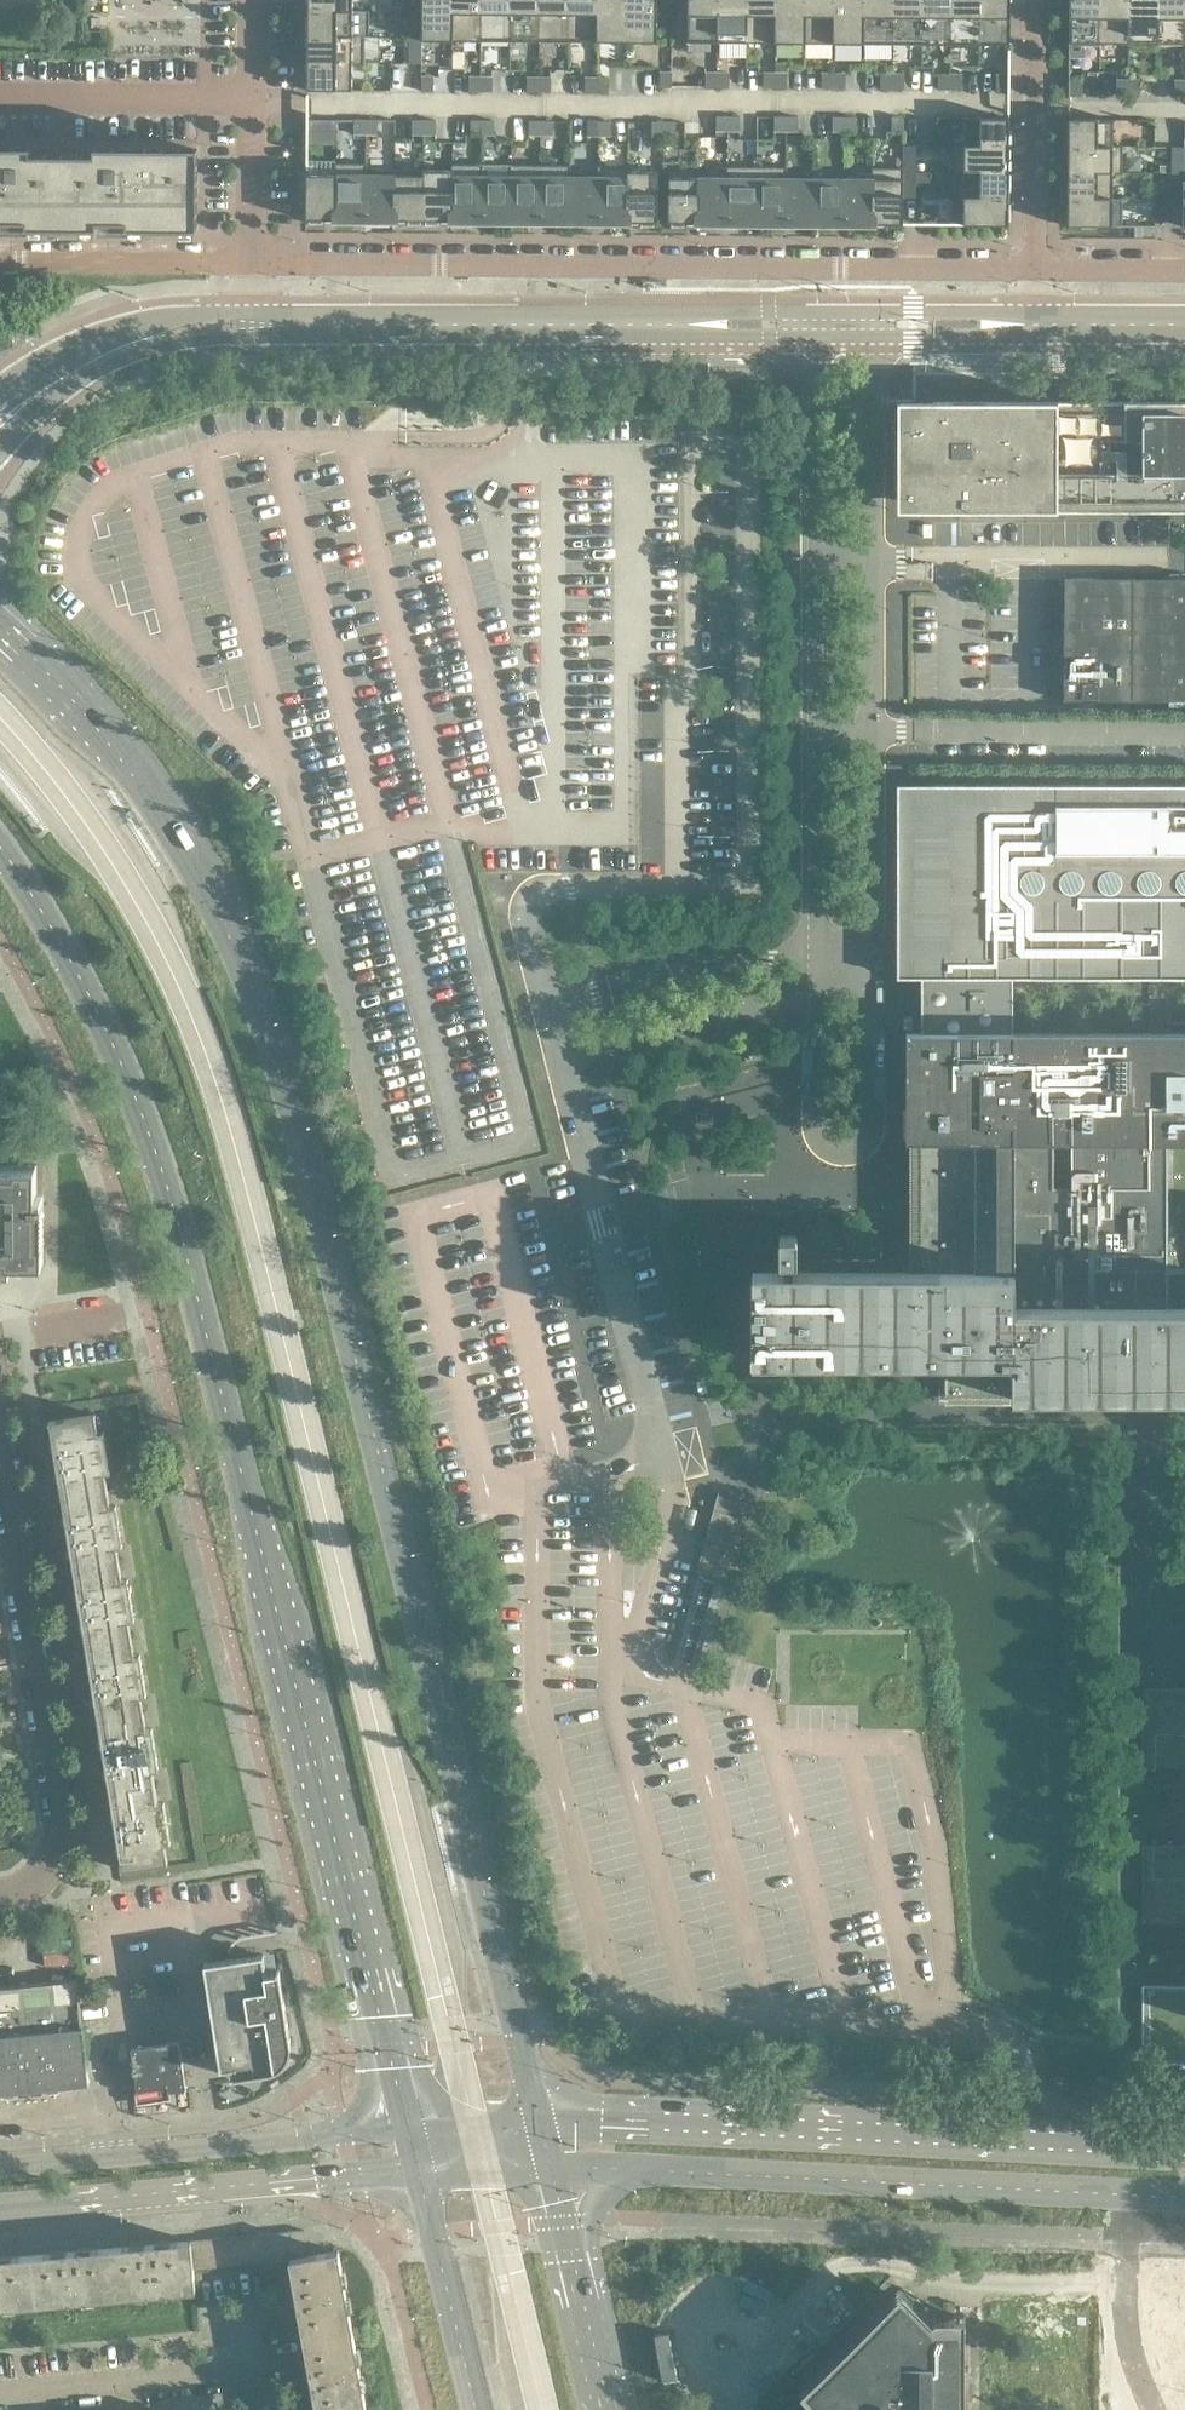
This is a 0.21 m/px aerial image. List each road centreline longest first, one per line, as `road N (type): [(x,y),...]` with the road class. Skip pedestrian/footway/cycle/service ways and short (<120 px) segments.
road 1 (secondary): [(530,2092),(326,1235),(228,919),(179,831),(0,628)]
road 2 (secondary): [(0,850),(52,922),(88,994),(168,1194),(409,2109)]
road 3 (residential): [(1038,269),(254,261)]
road 4 (tertiary): [(1184,2152),(545,2116)]
road 5 (tertiary): [(546,2163),(1184,2200)]
road 6 (residential): [(0,1900),(44,1880),(52,1852),(50,1706),(0,1357)]
road 7 (secondary): [(254,318),(816,322)]
road 8 (unclassified): [(0,2213),(412,2179)]
road 9 (unclassified): [(404,2124),(0,2168)]
road 10 (unclassified): [(817,994),(815,1128),(823,1145),(843,1153),(862,1145),(868,1128),(869,982)]
road 11 (unclassified): [(1184,733),(872,730)]
road 12 (unclassified): [(873,561),(1167,564)]
road 13 (secondary): [(0,422),(45,382),(128,337),(254,318)]
road 14 (residential): [(264,2409),(230,2378),(0,2404)]
road 15 (residential): [(1038,269),(1039,0)]
road 16 (residential): [(255,101),(0,99)]
road 17 (residential): [(0,261),(254,261)]
road 18 (secondary): [(607,2409),(543,2172)]
road 19 (unclassified): [(873,561),(874,323)]
road 20 (unclassified): [(816,322),(817,560)]
road 21 (secondary): [(425,2195),(474,2409)]
road 22 (unknown): [(1156,2409),(1126,2309),(1132,2197)]
road 23 (unclassified): [(818,729),(817,943)]
road 24 (unclassified): [(817,943),(615,992)]
road 25 (unclassified): [(869,933),(872,730)]
road 26 (unclassified): [(817,560),(818,729)]
road 27 (unclassified): [(872,730),(873,561)]
road 28 (secondary): [(874,323),(1039,324)]
road 29 (residential): [(254,261),(255,101)]
road 30 (residential): [(1184,270),(1038,269)]
road 31 (secondary): [(1039,324),(1184,327)]
road 32 (secondary): [(530,2092),(504,2073),(467,2068),(432,2081),(409,2109)]
road 33 (secondary): [(425,2195),(460,2214),(493,2213),(518,2202),(543,2172)]
road 34 (residential): [(126,1326),(0,1345)]

